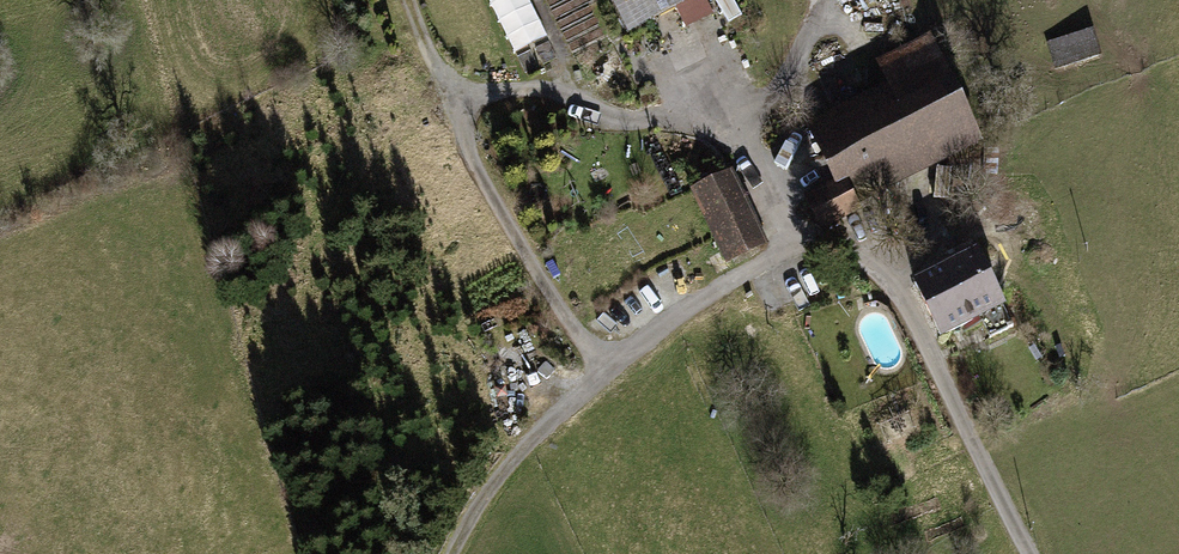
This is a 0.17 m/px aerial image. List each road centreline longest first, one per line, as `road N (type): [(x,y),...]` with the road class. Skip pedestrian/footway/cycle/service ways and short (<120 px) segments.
road 1 (track): [(903,306),(863,261),(801,242),(710,293),(607,370),(513,460),(451,553)]
road 2 (track): [(801,242),(728,120),(624,119),(550,91),(444,96)]
road 3 (track): [(607,370),(536,270),(468,147),(408,0)]
road 4 (track): [(903,306),(1024,553)]
road 5 (track): [(728,120),(781,83),(820,0)]

